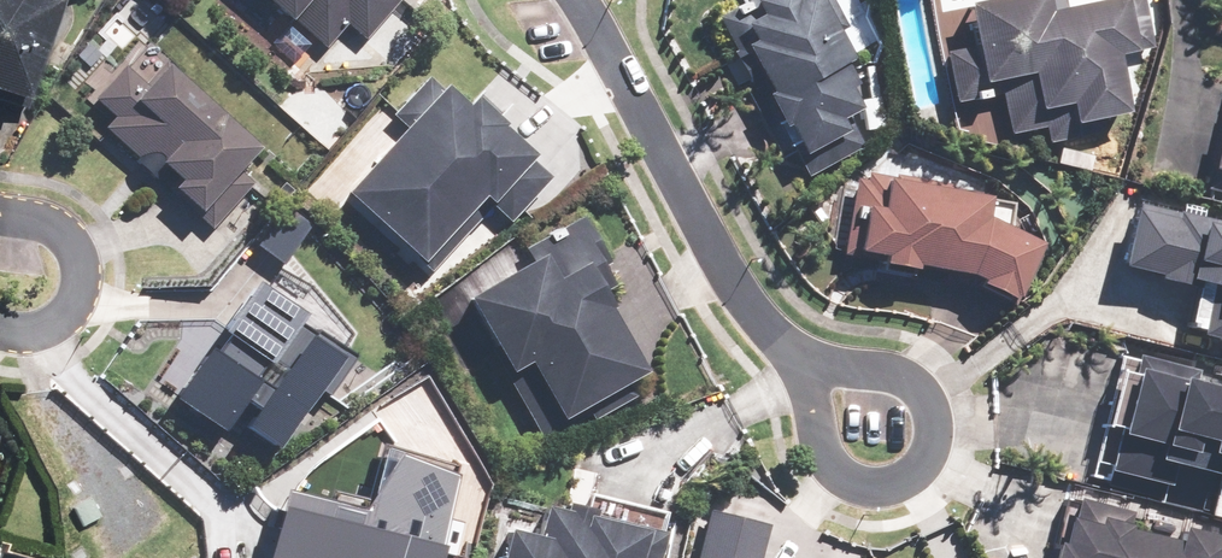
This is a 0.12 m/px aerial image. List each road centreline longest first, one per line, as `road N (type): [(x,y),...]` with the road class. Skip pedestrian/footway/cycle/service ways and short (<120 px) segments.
road 1 (residential): [(762,321),(809,354),(926,388),(938,441),(915,470),(886,485),(836,473),(796,385)]
road 2 (residential): [(579,0),(726,276),(762,321)]
road 3 (residential): [(0,213),(58,230),(80,267),(82,307),(53,329),(0,332)]

